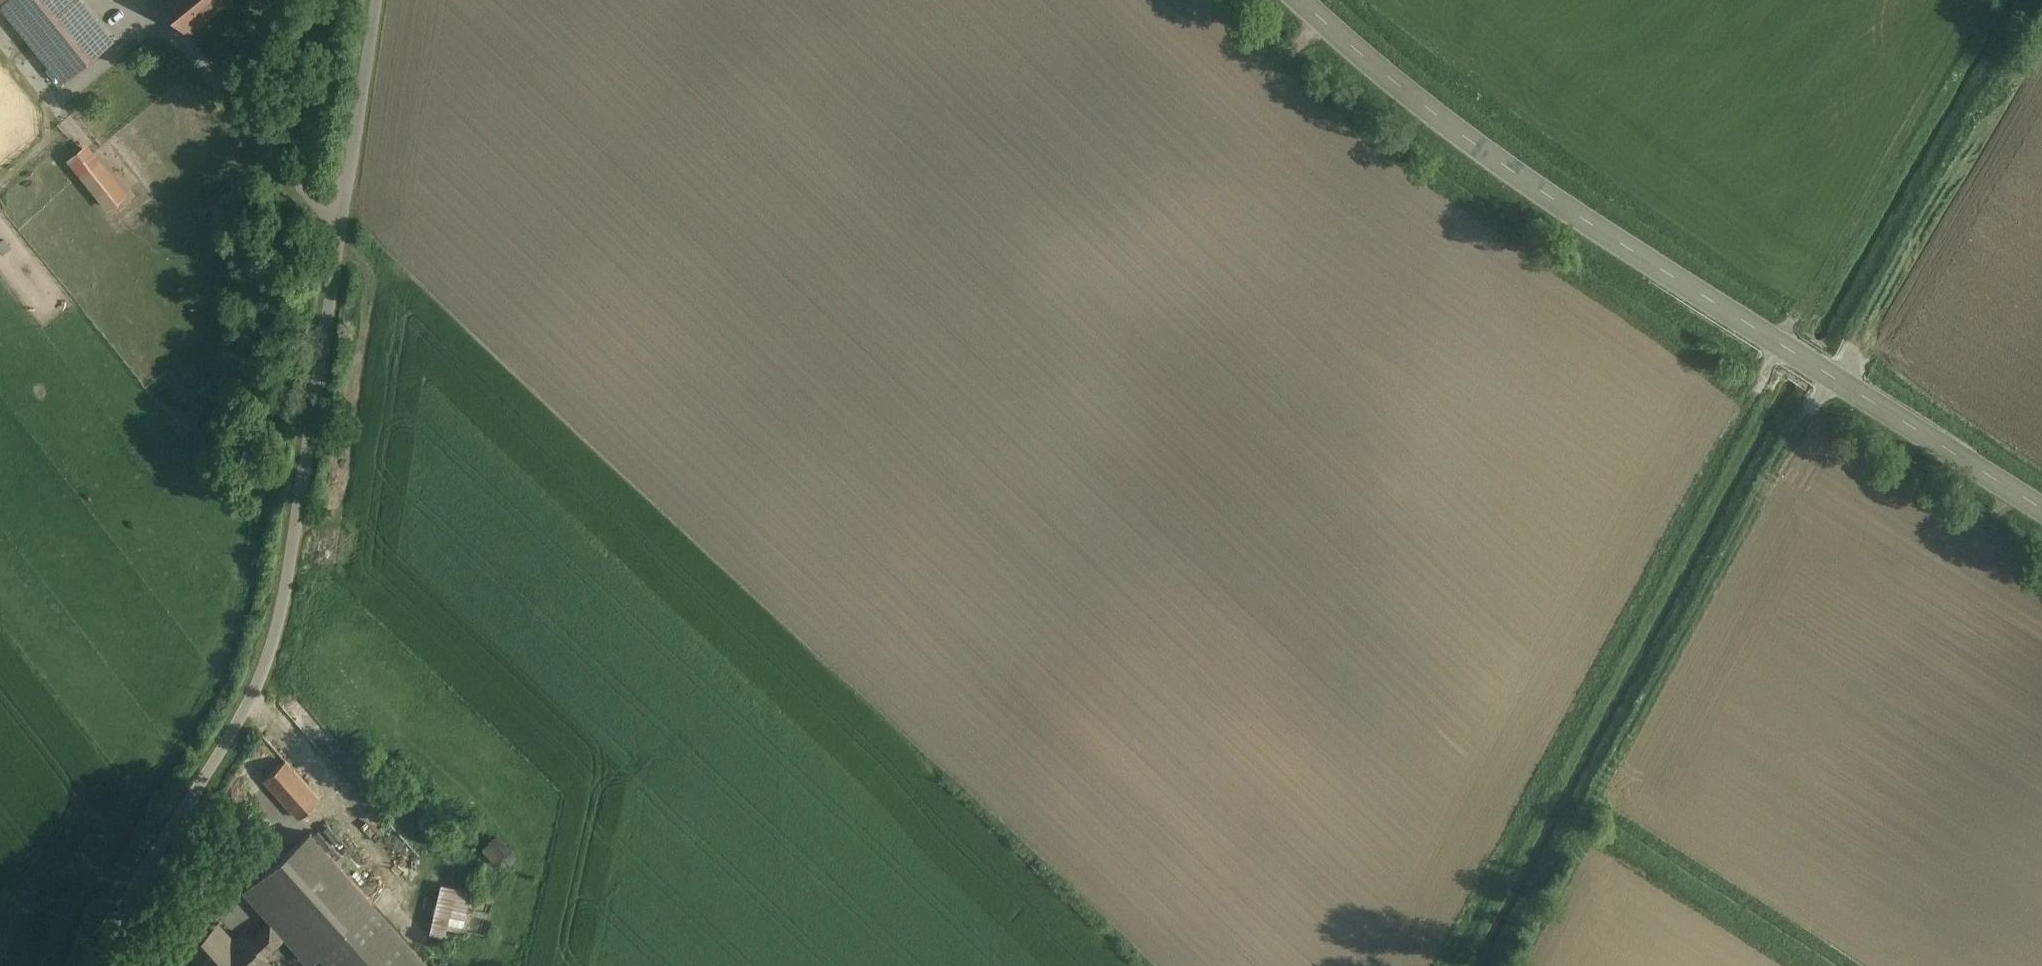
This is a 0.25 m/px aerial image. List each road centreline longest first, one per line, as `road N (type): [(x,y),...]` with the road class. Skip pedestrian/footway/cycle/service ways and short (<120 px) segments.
road 1 (unclassified): [(99,965),(247,729),(274,658),(295,569),(379,0)]
road 2 (tertiary): [(2041,509),(1595,226),(1435,109),(1308,0)]
road 3 (track): [(1839,381),(1589,854)]
road 4 (track): [(1839,381),(2032,38)]

